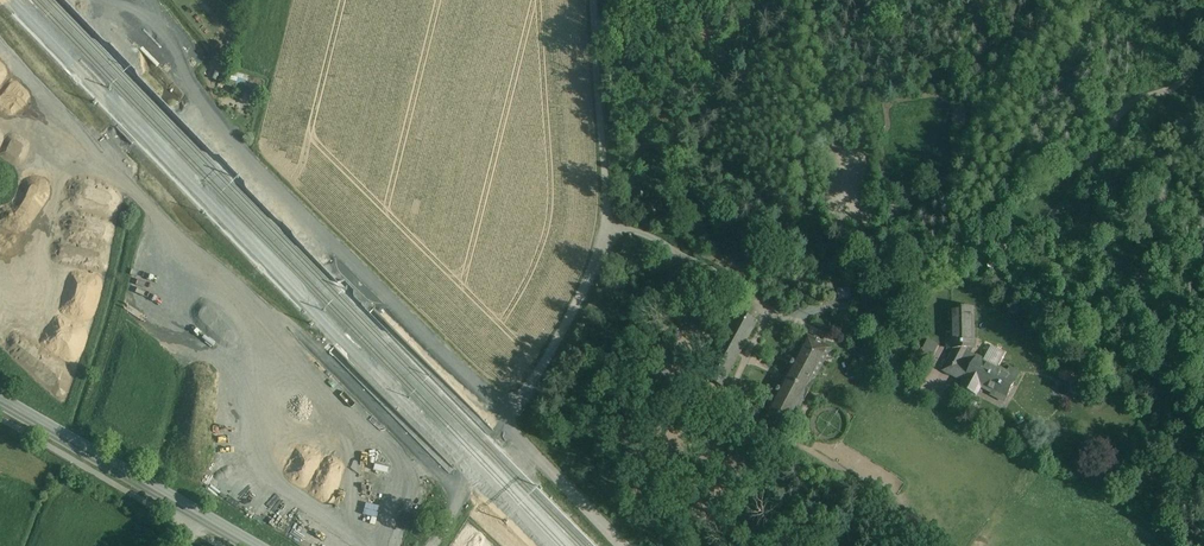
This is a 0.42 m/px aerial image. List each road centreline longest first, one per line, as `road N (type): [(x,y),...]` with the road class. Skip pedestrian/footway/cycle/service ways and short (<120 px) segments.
road 1 (residential): [(506,423),(596,265),(608,223),(594,0)]
road 2 (secondary): [(253,545),(0,401)]
road 3 (residential): [(506,423),(626,545)]

